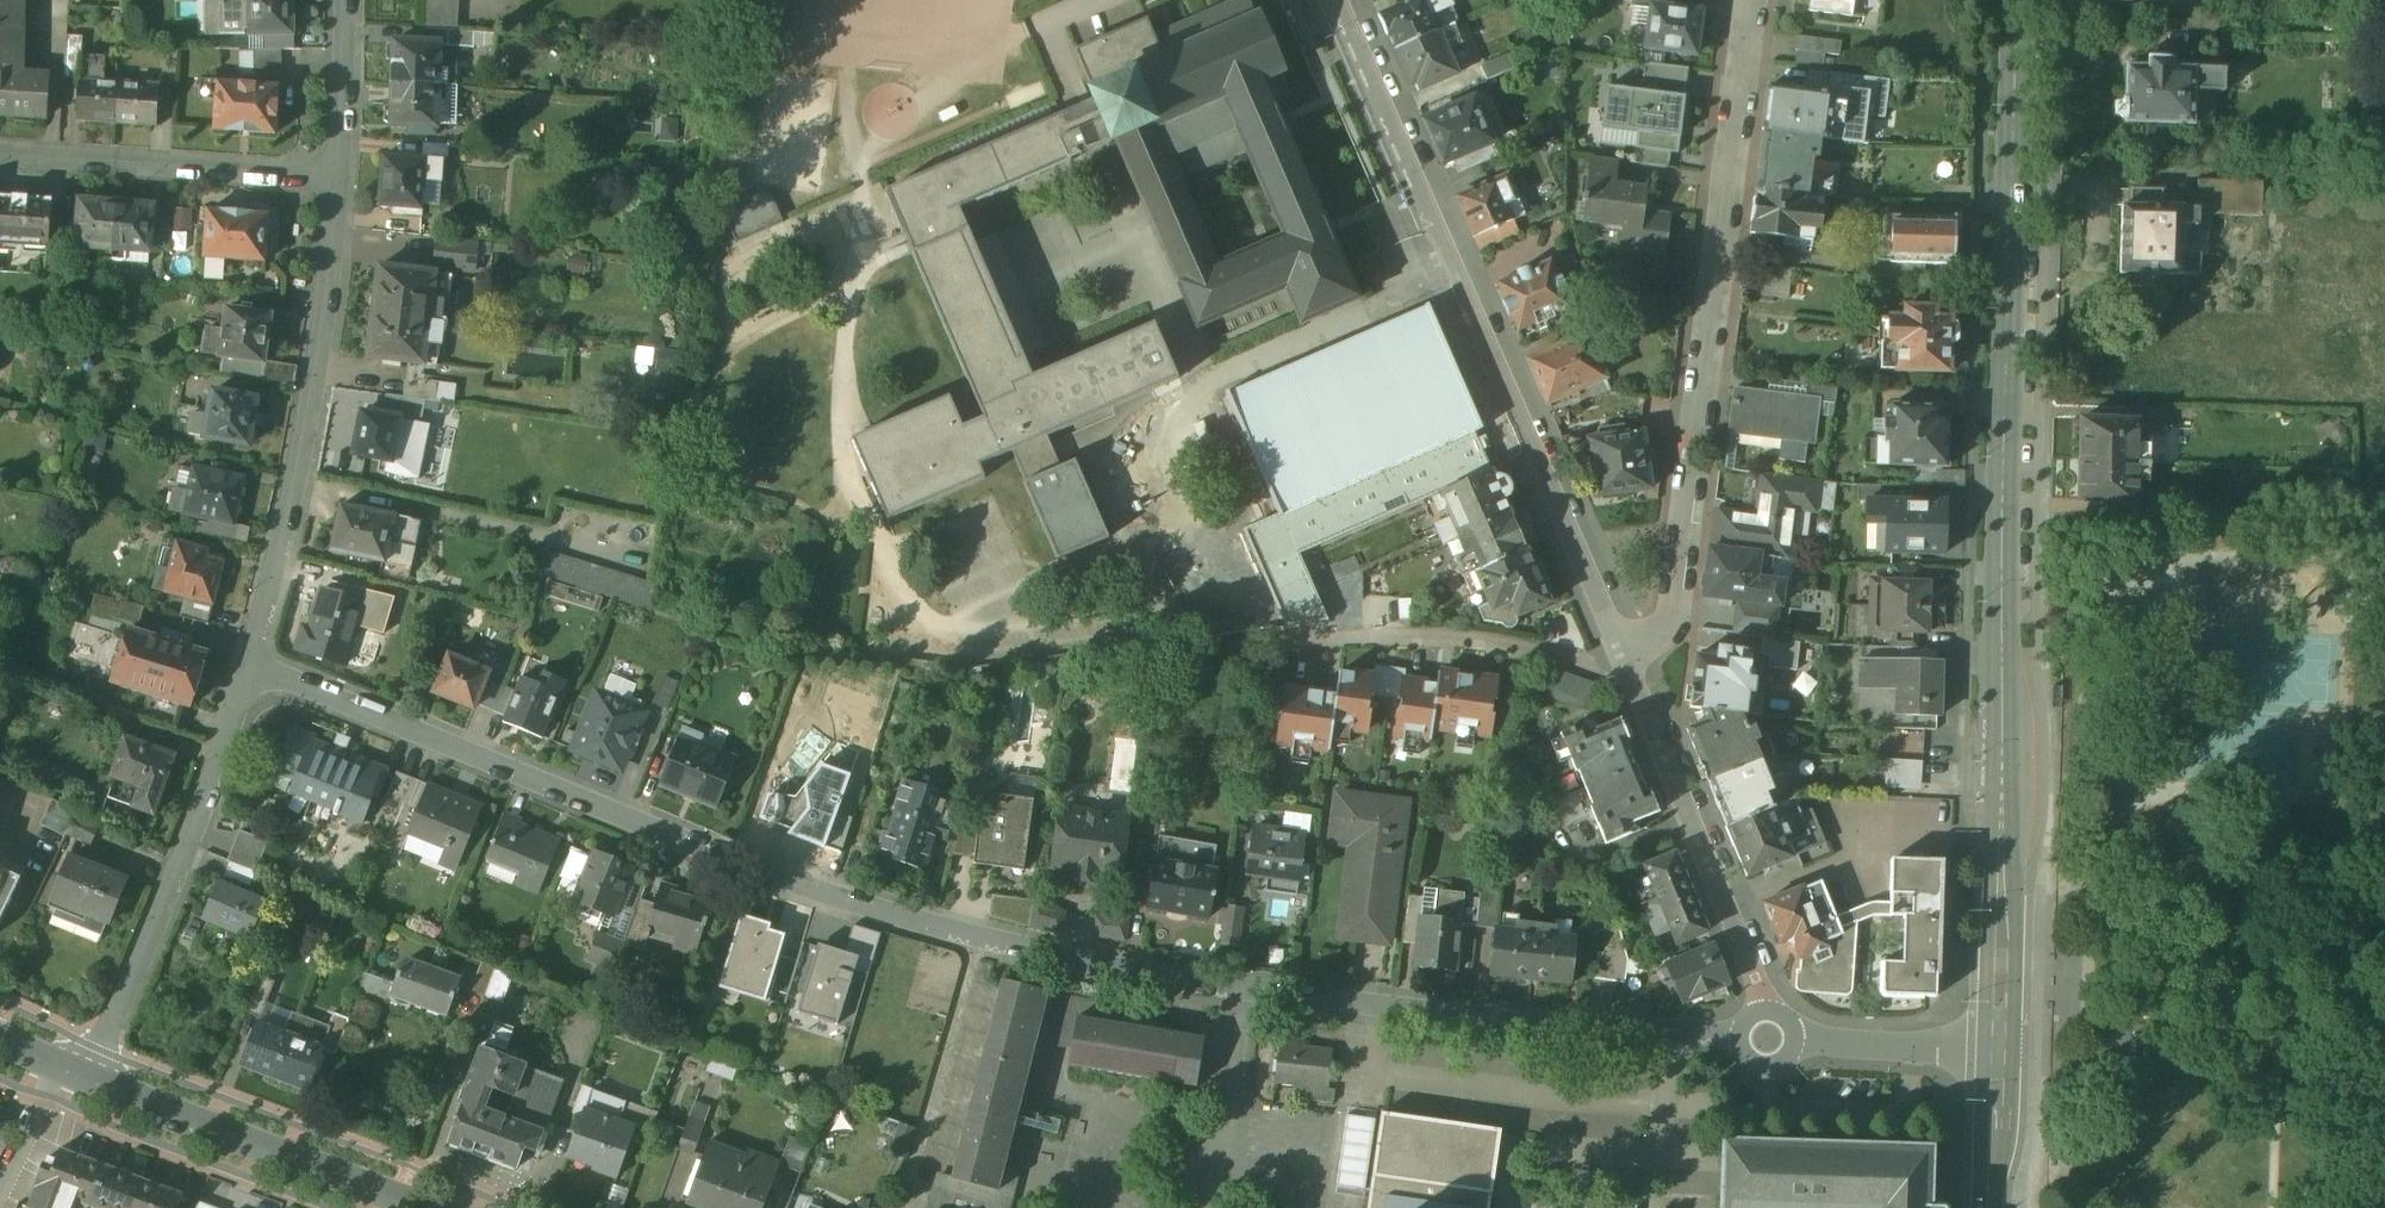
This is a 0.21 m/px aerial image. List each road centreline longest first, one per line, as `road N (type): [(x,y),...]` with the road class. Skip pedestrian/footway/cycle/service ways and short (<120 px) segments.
road 1 (residential): [(1768,1037),(1324,998),(1060,953),(845,898),(255,666)]
road 2 (secondary): [(2018,0),(1998,1048)]
road 3 (tertiary): [(1627,664),(1338,0)]
road 4 (residential): [(1756,0),(1686,563),(1669,629),(1627,664)]
road 5 (residential): [(338,177),(300,476),(255,666)]
road 6 (residential): [(255,666),(90,1075)]
road 7 (tertiary): [(1768,1037),(1756,981),(1627,664)]
road 8 (tertiary): [(90,1075),(436,1207)]
road 9 (residential): [(0,155),(338,177)]
road 10 (tertiary): [(1998,1048),(1768,1037)]
road 11 (residential): [(347,0),(338,177)]
road 12 (secondary): [(1998,1048),(1989,1207)]
road 13 (residential): [(62,1064),(0,1194)]

